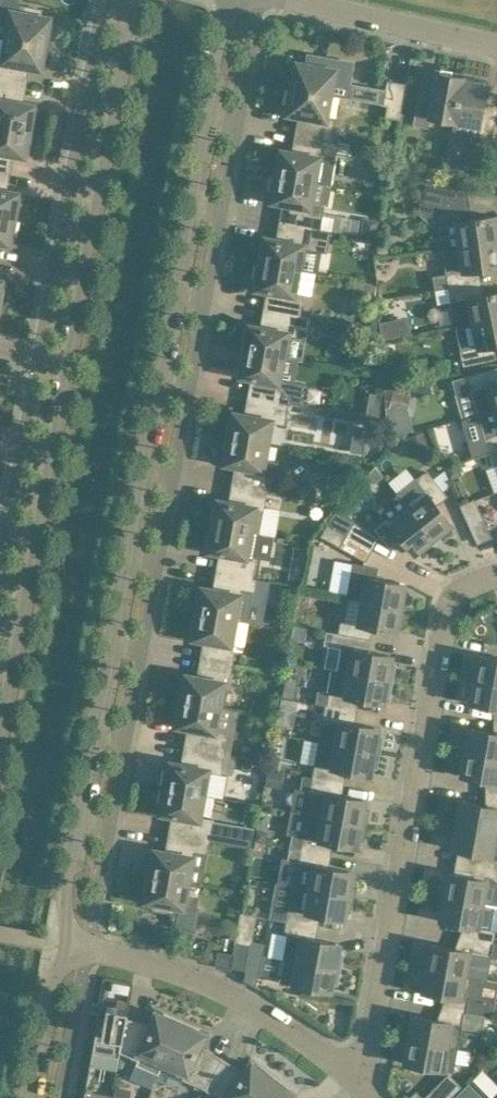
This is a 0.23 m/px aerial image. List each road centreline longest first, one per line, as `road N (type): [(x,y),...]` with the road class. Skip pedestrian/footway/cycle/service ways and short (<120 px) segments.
road 1 (tertiary): [(57,941),(240,0)]
road 2 (tertiary): [(130,0),(0,720)]
road 3 (residential): [(362,1086),(445,614),(455,593),(496,571)]
road 4 (residential): [(362,1086),(304,1034),(240,994),(57,941)]
road 5 (residential): [(288,0),(496,42)]
road 6 (tertiary): [(27,1097),(57,941)]

